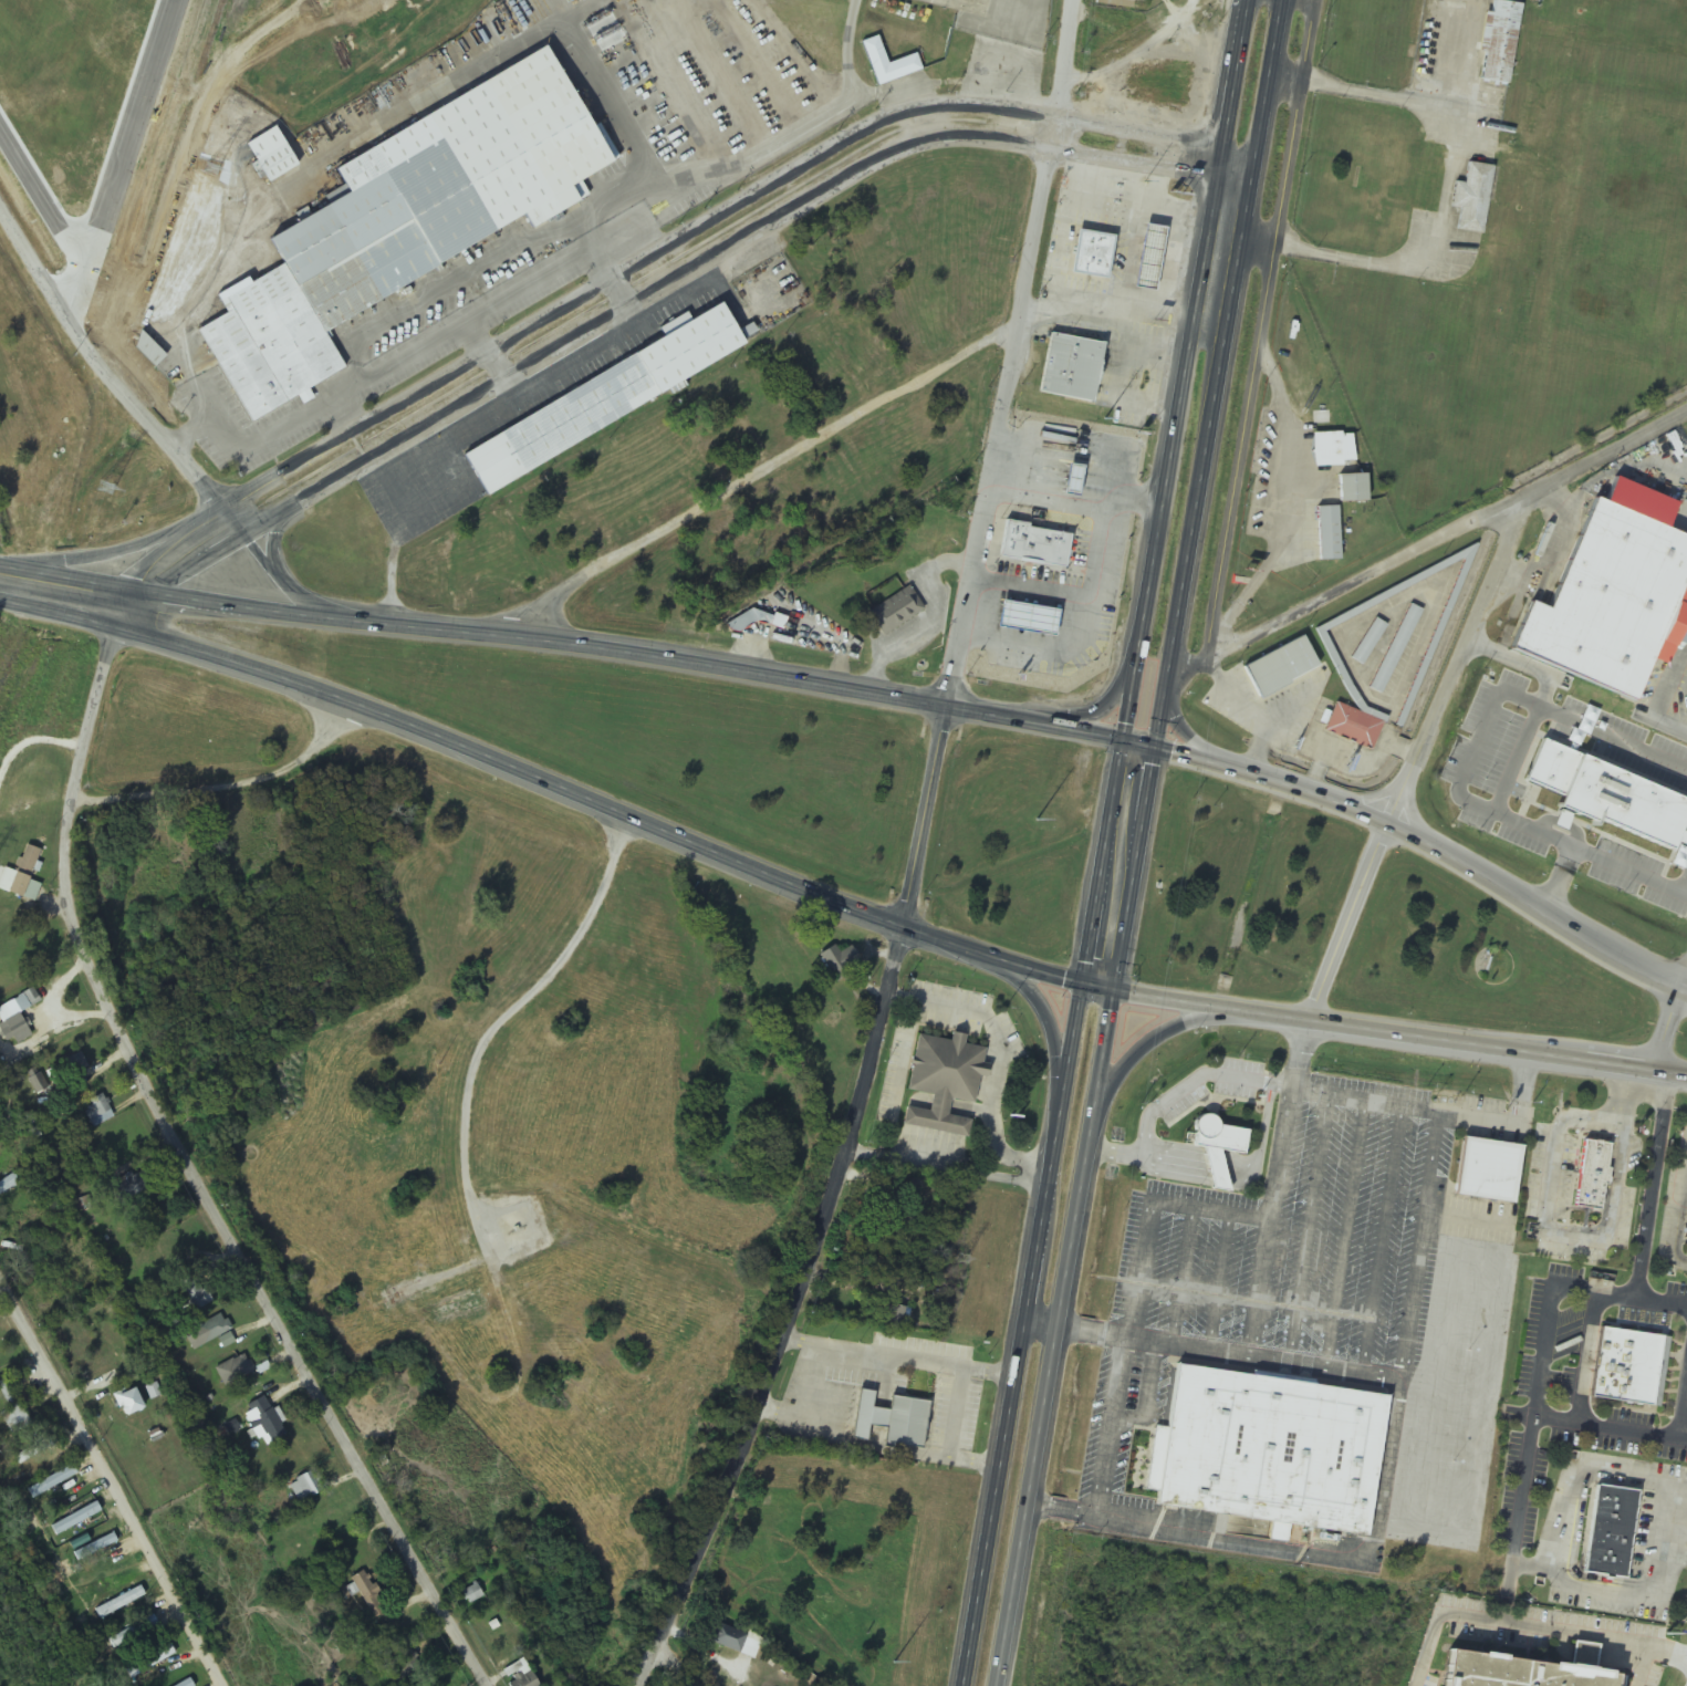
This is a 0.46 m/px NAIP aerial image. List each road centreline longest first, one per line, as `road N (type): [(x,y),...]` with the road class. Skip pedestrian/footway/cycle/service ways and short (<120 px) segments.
road 1 (residential): [(637,1685),(789,1338),(907,928),(1070,0)]
road 2 (primary): [(999,1685),(1286,0)]
road 3 (primary): [(1251,0),(965,1685)]
road 4 (residential): [(486,1685),(237,1250),(112,1017),(70,909),(65,857),(113,627)]
road 5 (primary): [(0,600),(209,653),(342,698),(907,928),(1085,984)]
road 6 (residential): [(1259,155),(986,107),(883,119),(275,473),(235,509)]
road 7 (primary): [(1124,742),(948,704),(0,567)]
road 8 (residential): [(235,509),(289,506),(876,157),(919,139),(964,134),(1254,180)]
road 9 (residential): [(1208,656),(1310,0)]
road 10 (primary): [(1686,993),(1631,968),(1388,823),(1242,770),(1124,742)]
road 11 (primary): [(1085,984),(1686,1075)]
road 12 (residential): [(1017,326),(946,361),(569,589),(507,636)]
road 13 (residential): [(1173,674),(1686,409)]
road 14 (residential): [(1309,1020),(1528,496)]
road 15 (residential): [(224,1685),(0,1280)]
road 16 (residential): [(235,509),(84,341),(0,214)]
road 17 (residential): [(342,698),(321,740),(263,783),(74,800)]
road 18 (primary): [(1093,1131),(1117,1078),(1159,1035),(1218,1017),(1264,1013)]
road 19 (primary): [(192,537),(17,570)]
road 20 (primary): [(1002,960),(1042,1001),(1061,1061),(1062,1110)]
road 21 (primary): [(1138,665),(1101,711),(1023,720)]
road 22 (primary): [(317,612),(274,572),(235,509)]
road 23 (residential): [(235,509),(131,591)]

